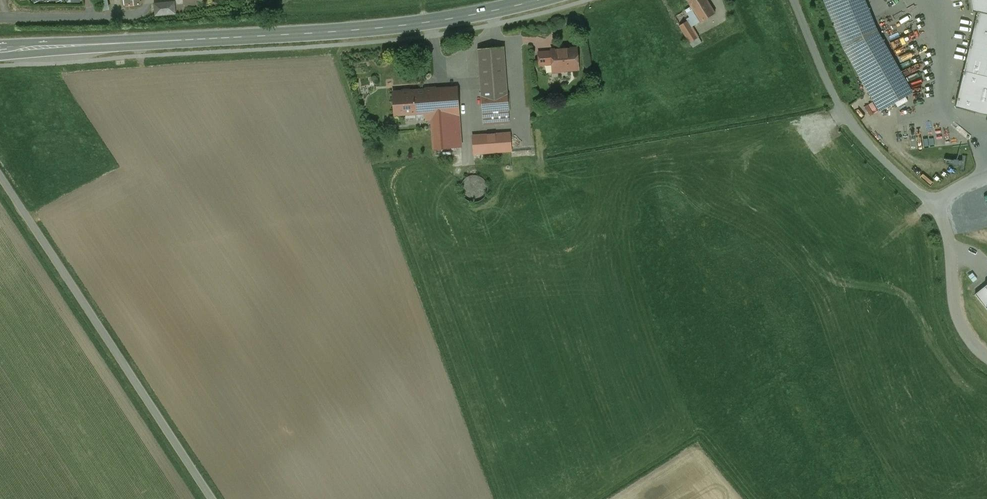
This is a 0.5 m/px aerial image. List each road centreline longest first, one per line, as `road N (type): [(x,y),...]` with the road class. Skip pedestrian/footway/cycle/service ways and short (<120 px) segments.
road 1 (secondary): [(0,50),(359,30),(539,0)]
road 2 (track): [(0,175),(213,498)]
road 3 (unclassified): [(794,0),(842,110),(936,208)]
road 4 (unclassified): [(936,208),(952,247),(964,329),(986,356)]

